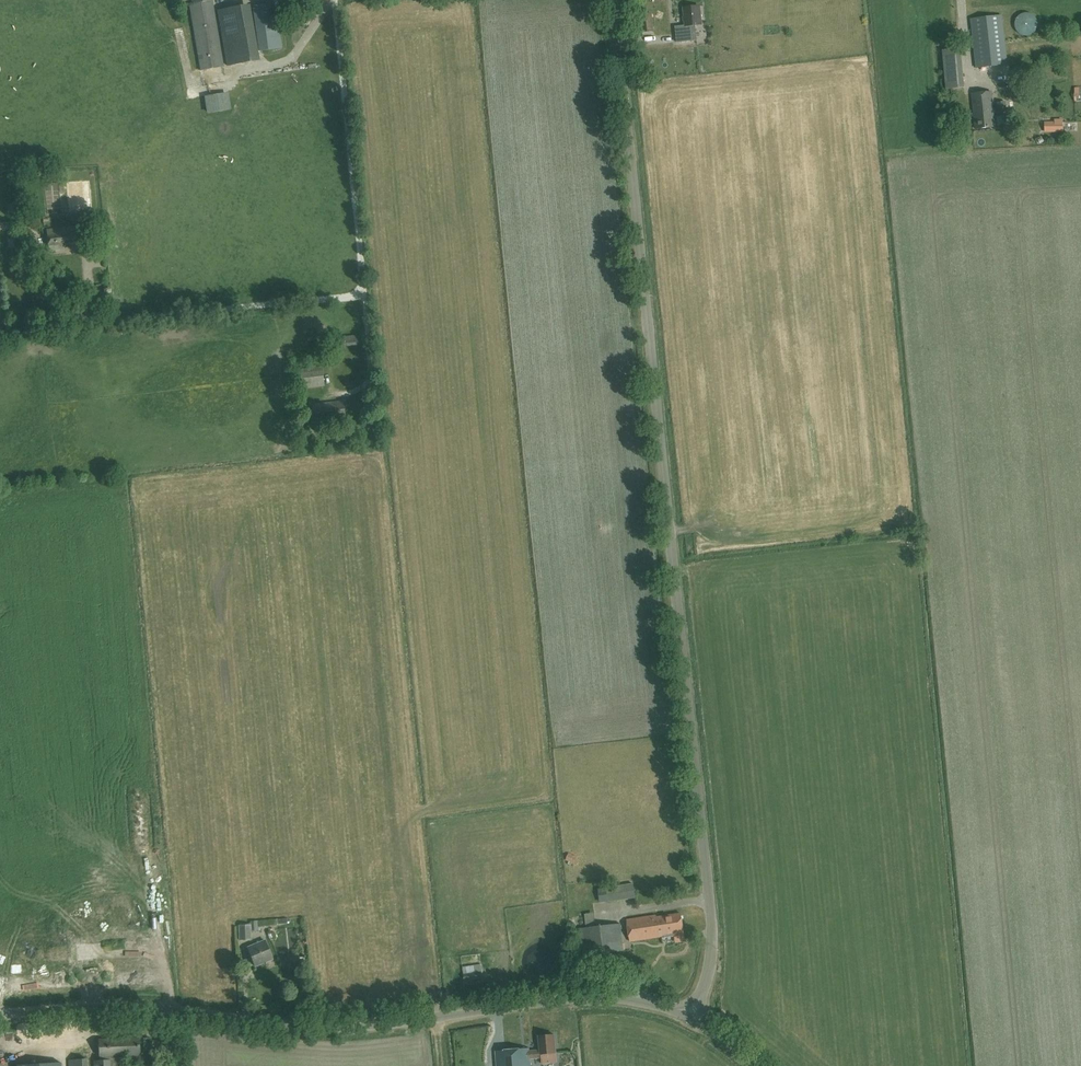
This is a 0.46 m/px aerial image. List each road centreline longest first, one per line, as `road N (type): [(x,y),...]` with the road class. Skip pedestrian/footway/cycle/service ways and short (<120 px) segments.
road 1 (unclassified): [(686,1016),(705,984),(714,933),(614,0)]
road 2 (unclassified): [(0,1017),(187,1011),(359,1030),(590,997),(686,1016)]

